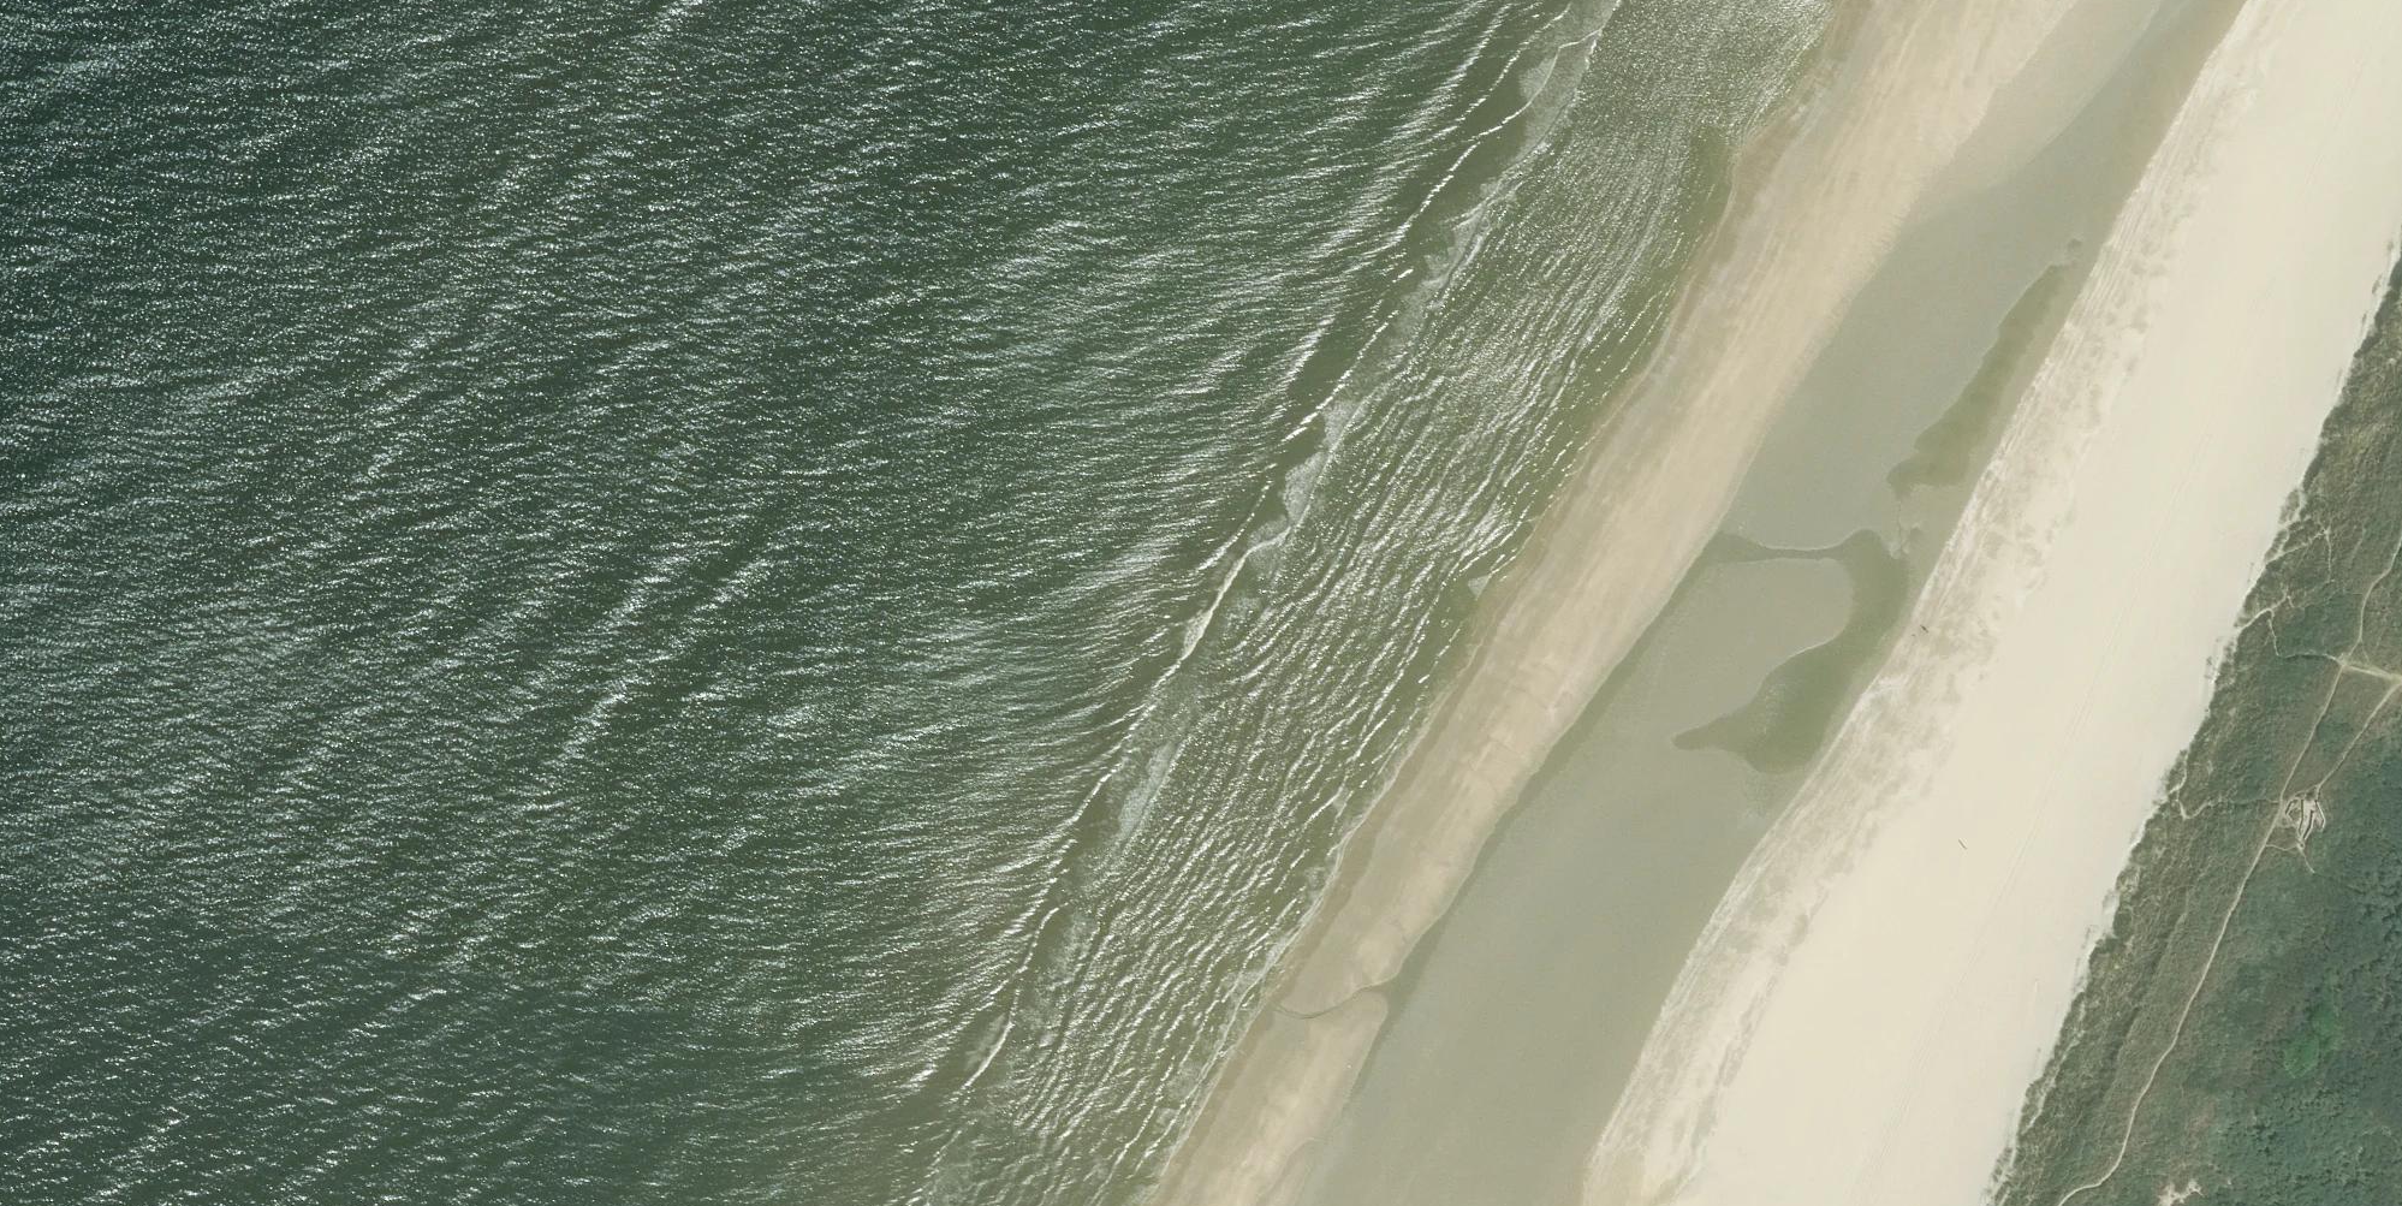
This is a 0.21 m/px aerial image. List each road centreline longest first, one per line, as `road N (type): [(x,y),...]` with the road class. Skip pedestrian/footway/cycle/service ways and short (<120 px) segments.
road 1 (track): [(2400,677),(2326,785),(2275,803),(2226,798),(2211,808),(2200,803),(2184,818),(2183,804),(2164,813),(2057,774)]
road 2 (track): [(2401,677),(2298,651),(2281,657),(2267,613),(2233,632),(2132,606)]

